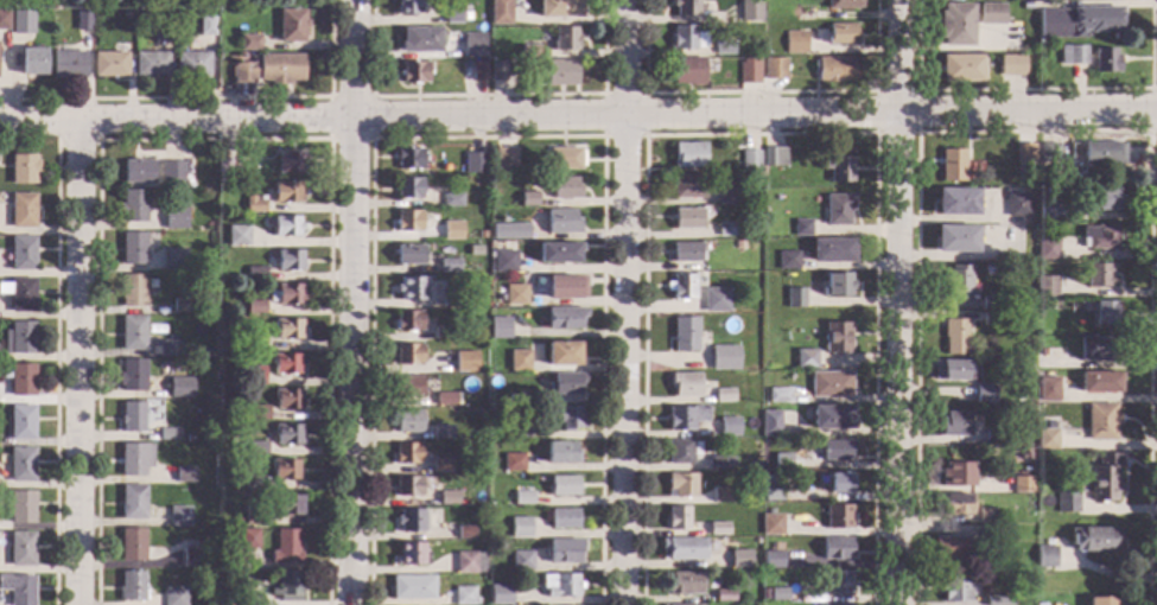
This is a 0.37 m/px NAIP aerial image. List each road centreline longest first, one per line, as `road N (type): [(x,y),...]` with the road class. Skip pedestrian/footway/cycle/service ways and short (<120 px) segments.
road 1 (residential): [(1156,114),(0,123)]
road 2 (residential): [(361,0),(357,604)]
road 3 (residential): [(899,0),(896,604)]
road 4 (residential): [(626,0),(623,604)]
road 5 (residential): [(71,122),(74,604)]

